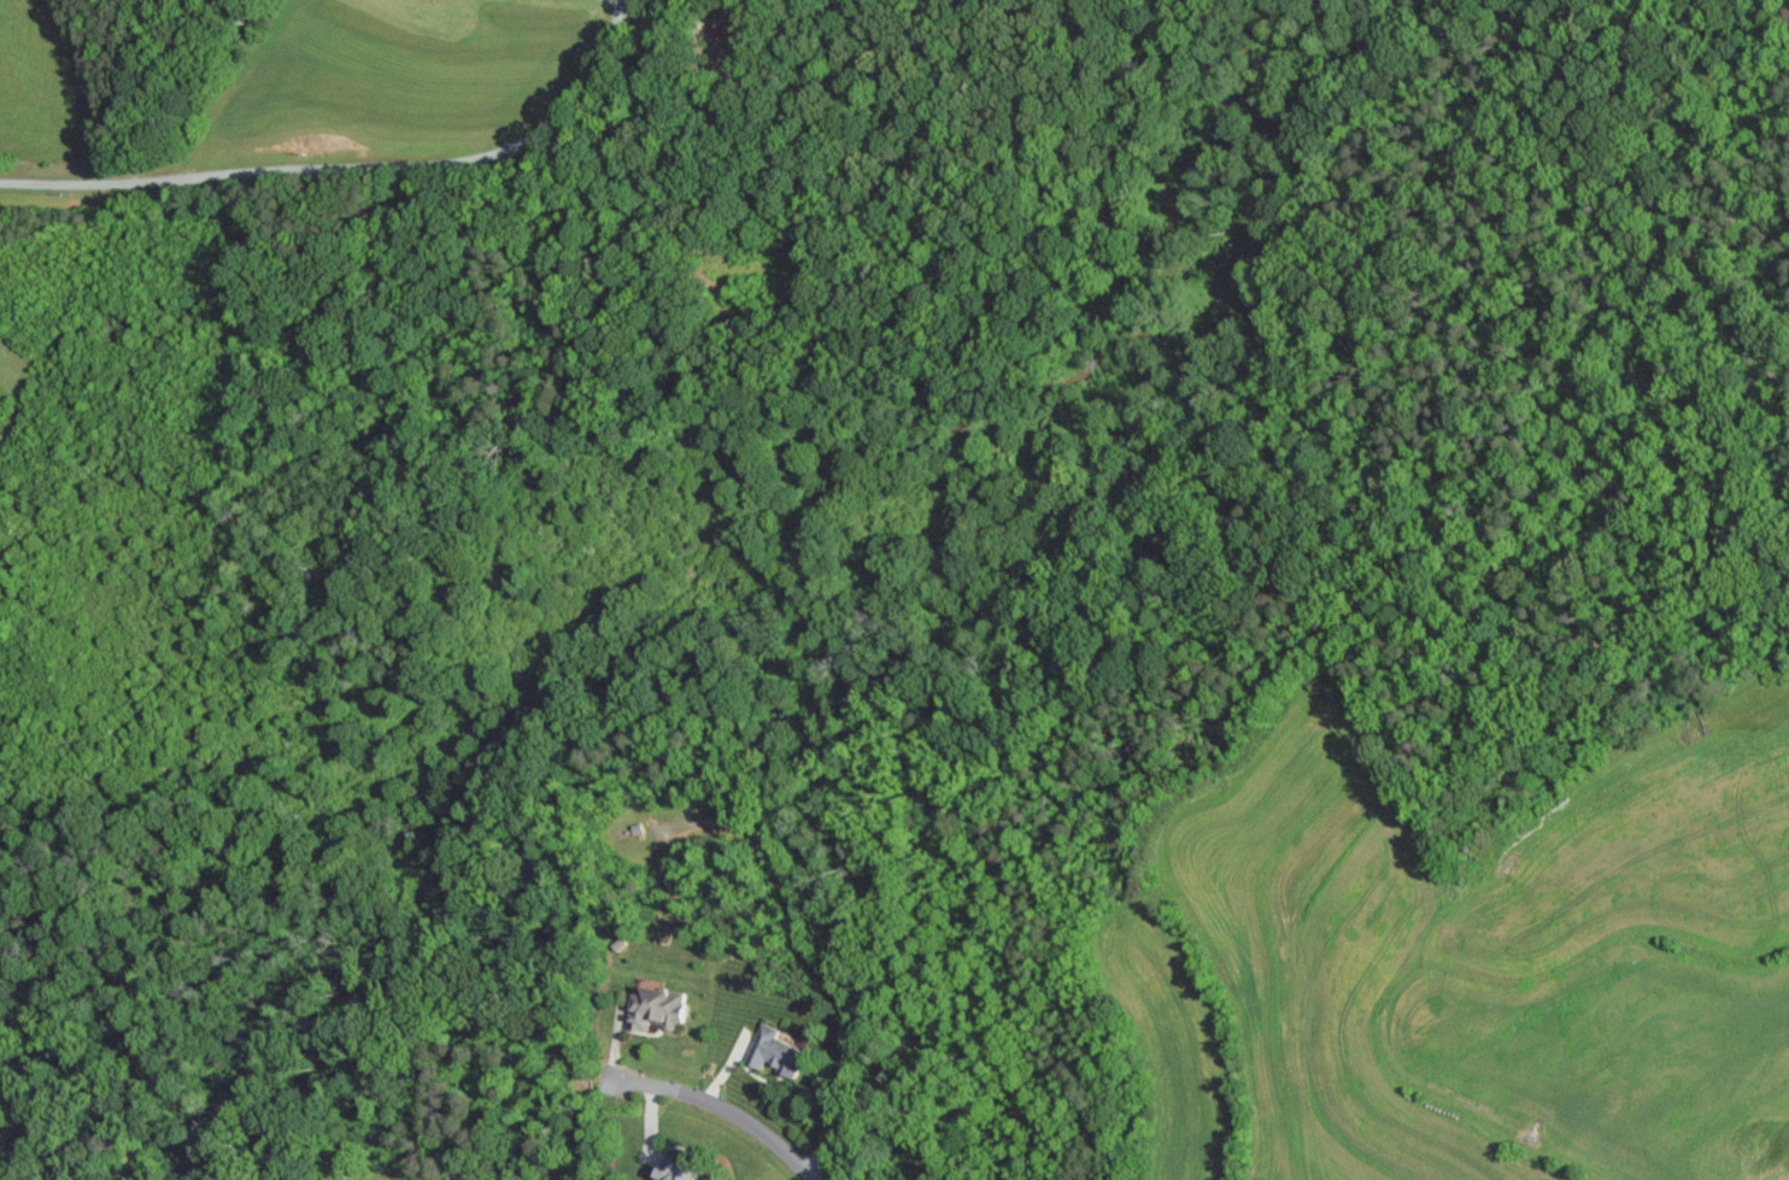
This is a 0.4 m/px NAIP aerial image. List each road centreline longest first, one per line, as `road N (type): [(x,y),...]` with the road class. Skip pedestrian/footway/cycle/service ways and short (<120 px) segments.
road 1 (residential): [(806,1179),(770,1139),(711,1104),(623,1084)]

